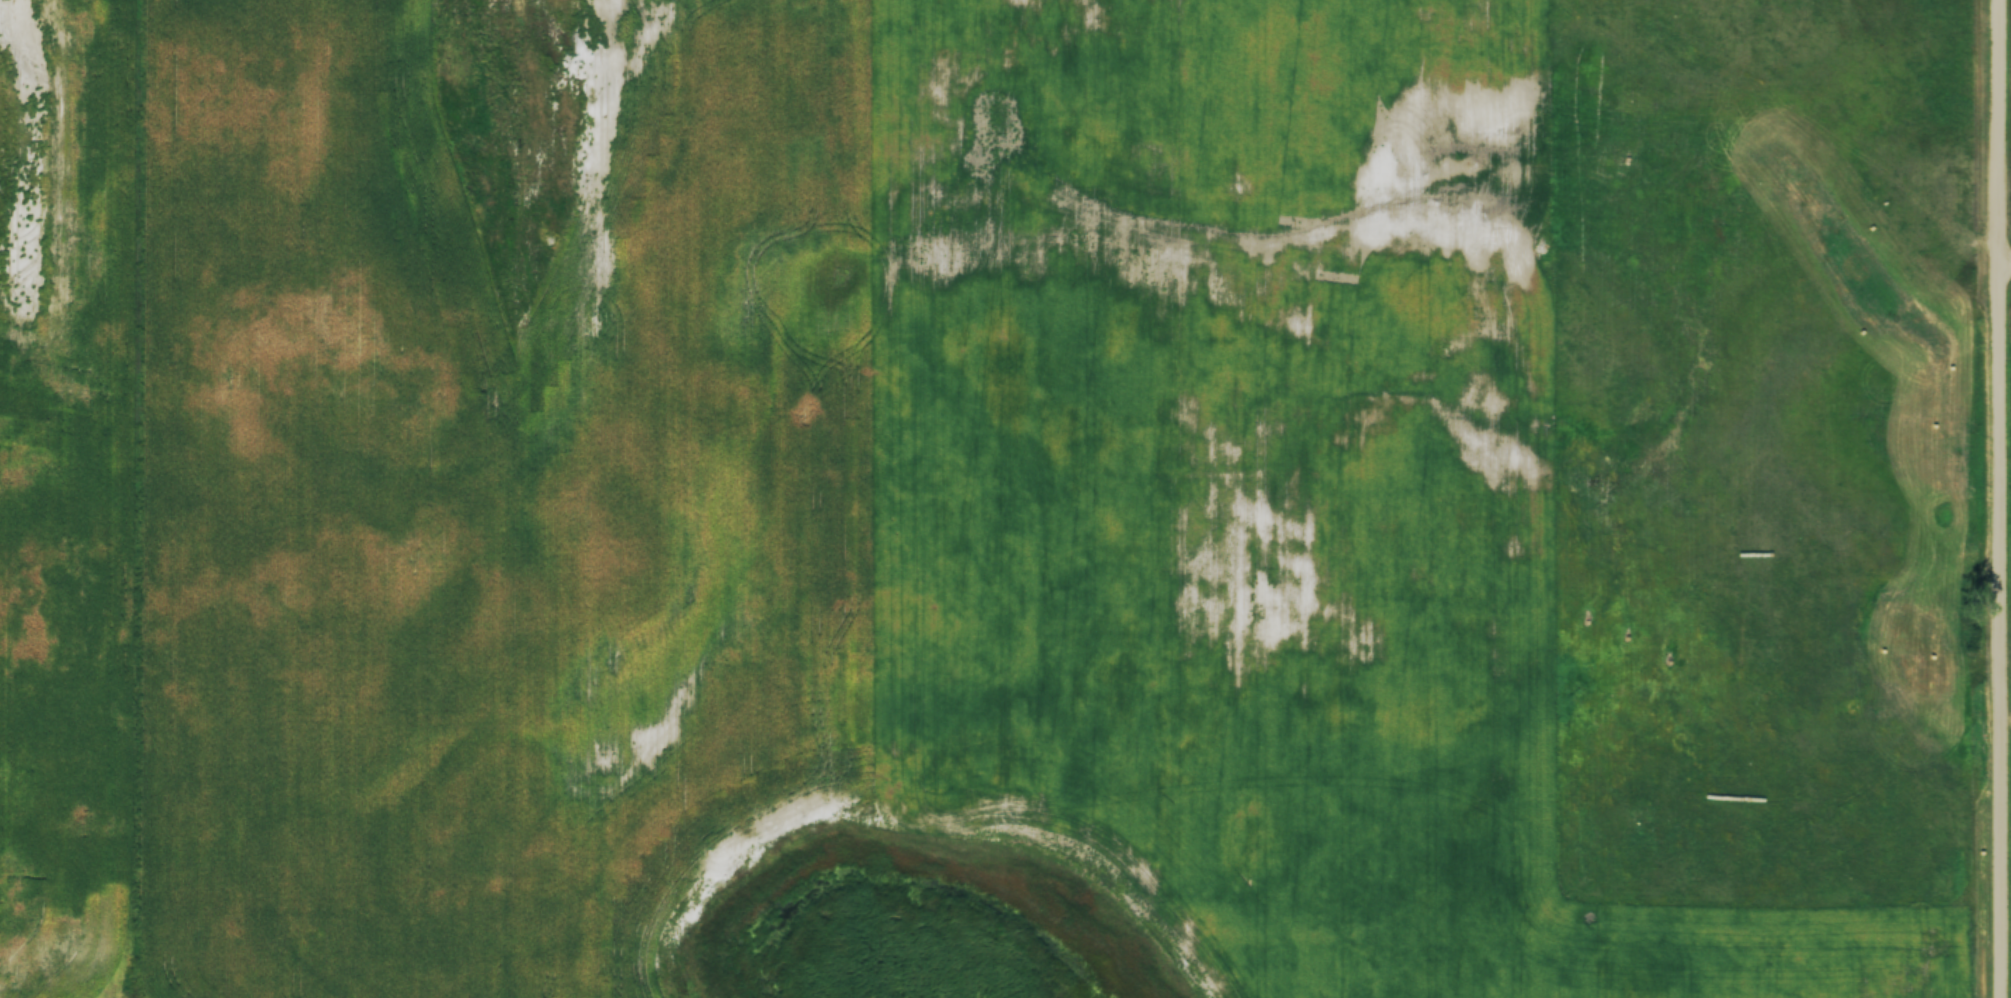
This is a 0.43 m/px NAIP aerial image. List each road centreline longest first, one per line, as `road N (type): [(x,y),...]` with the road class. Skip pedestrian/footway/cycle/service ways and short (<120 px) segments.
road 1 (residential): [(2004,997),(2001,0)]

